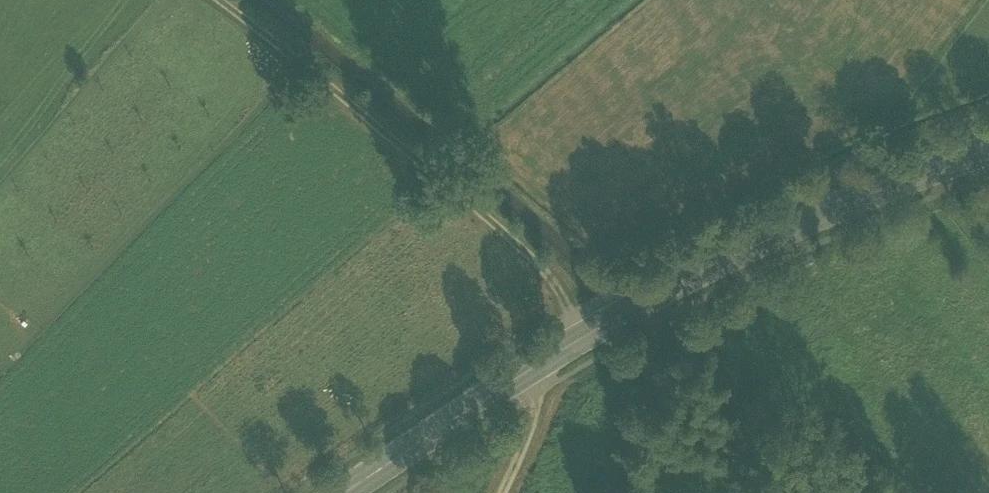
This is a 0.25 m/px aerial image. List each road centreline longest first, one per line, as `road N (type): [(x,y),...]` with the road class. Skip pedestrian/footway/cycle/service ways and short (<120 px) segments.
road 1 (secondary): [(988,149),(832,211),(655,296),(343,492)]
road 2 (track): [(501,492),(562,348)]

